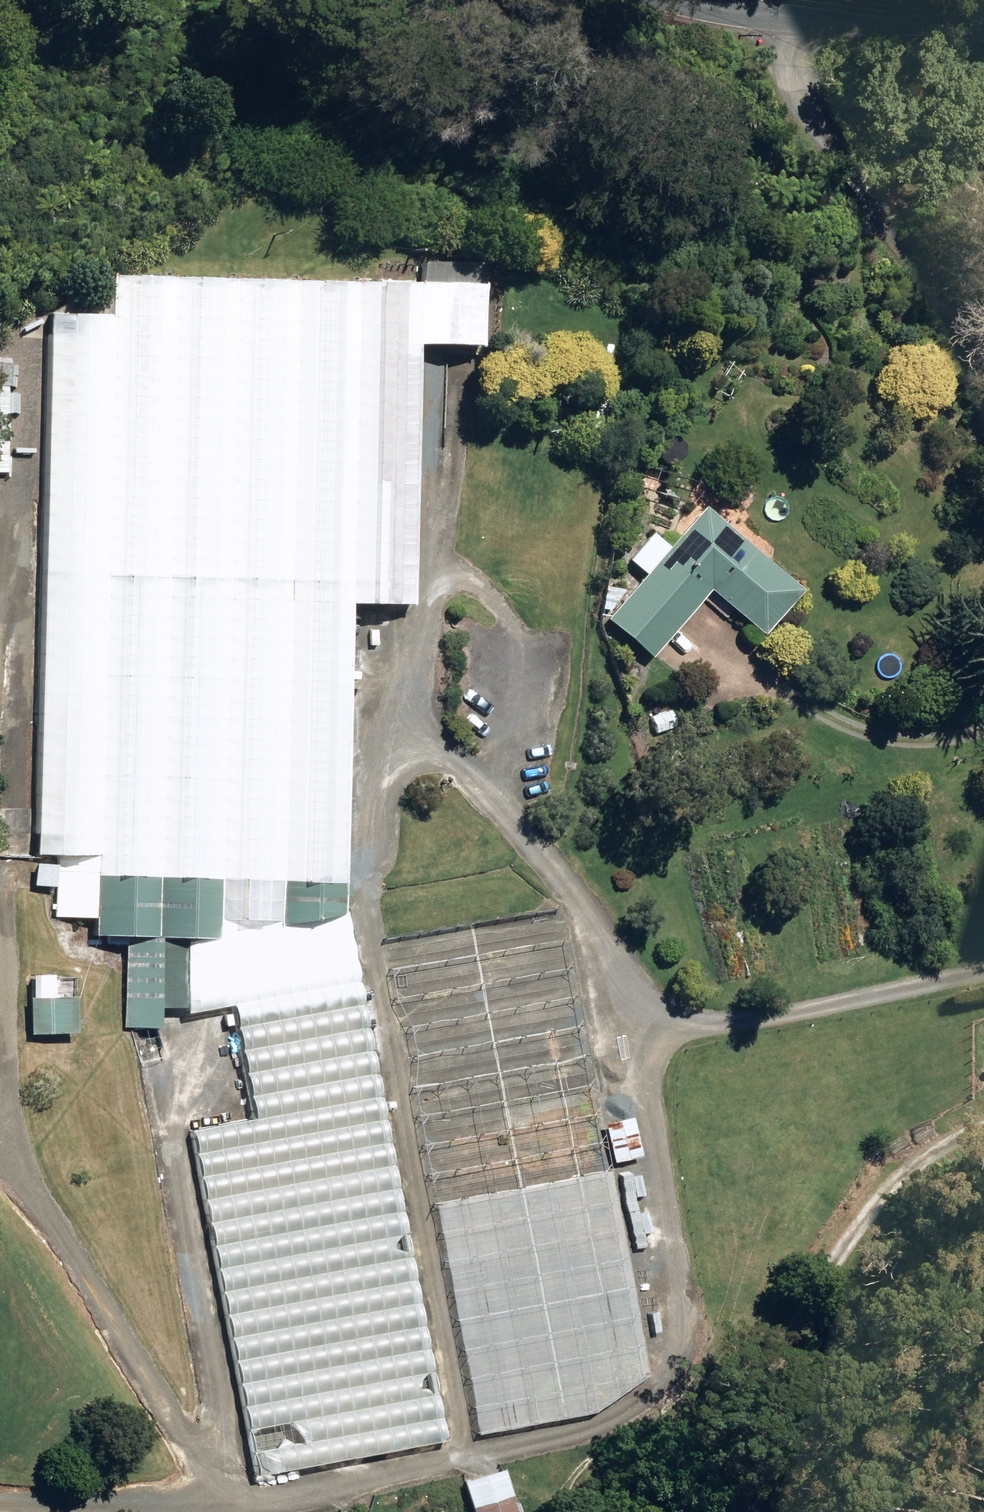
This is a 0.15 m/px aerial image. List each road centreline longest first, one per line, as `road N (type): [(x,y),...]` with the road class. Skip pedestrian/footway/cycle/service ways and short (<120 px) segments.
road 1 (track): [(983,976),(639,1033),(694,1328),(670,1391),(628,1436),(260,1507),(182,1448),(0,1146)]
road 2 (track): [(442,374),(427,701),(446,764),(507,814),(581,905),(623,975),(639,1033)]
road 3 (track): [(822,1511),(818,1462),(829,1296),(886,1198),(952,1144),(983,1141)]
road 4 (track): [(225,1480),(163,1078)]
road 5 (track): [(803,30),(812,115),(855,196),(914,281),(983,340)]
road 6 (unclassified): [(678,0),(728,23),(983,47)]
road 7 (track): [(3,1149),(14,1018),(9,913),(0,883)]
road 8 (track): [(0,1506),(260,1507)]
road 9 (track): [(0,610),(23,361)]

